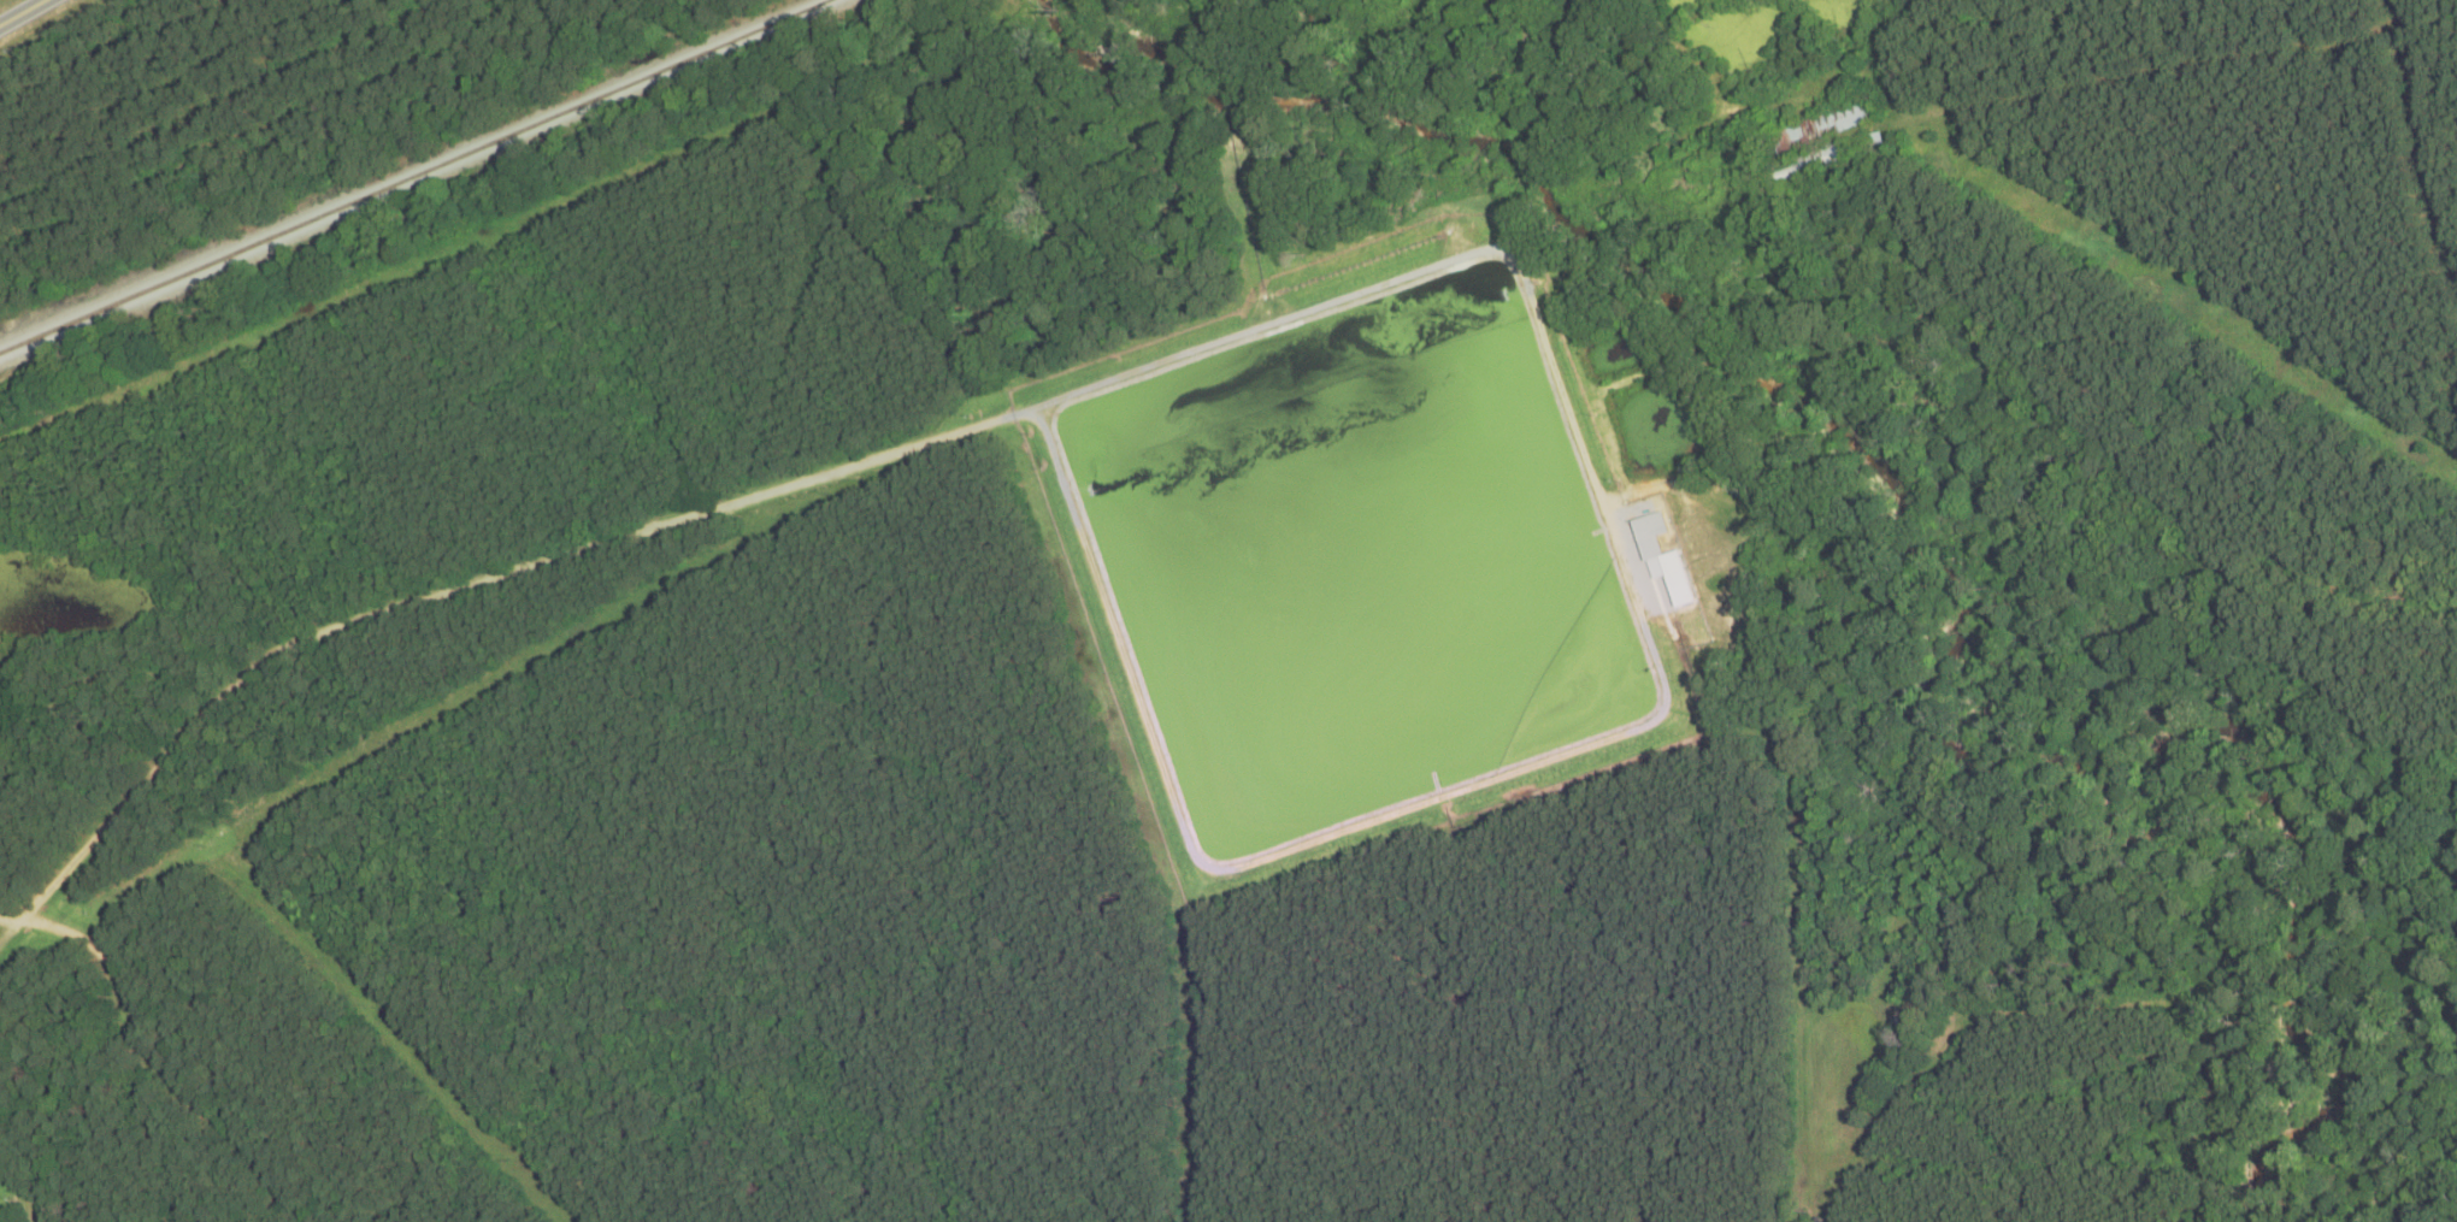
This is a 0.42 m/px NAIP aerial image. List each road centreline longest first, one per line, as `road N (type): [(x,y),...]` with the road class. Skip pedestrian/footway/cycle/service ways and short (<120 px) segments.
road 1 (residential): [(2420,33),(1819,123)]
road 2 (residential): [(2456,198),(2413,0)]

